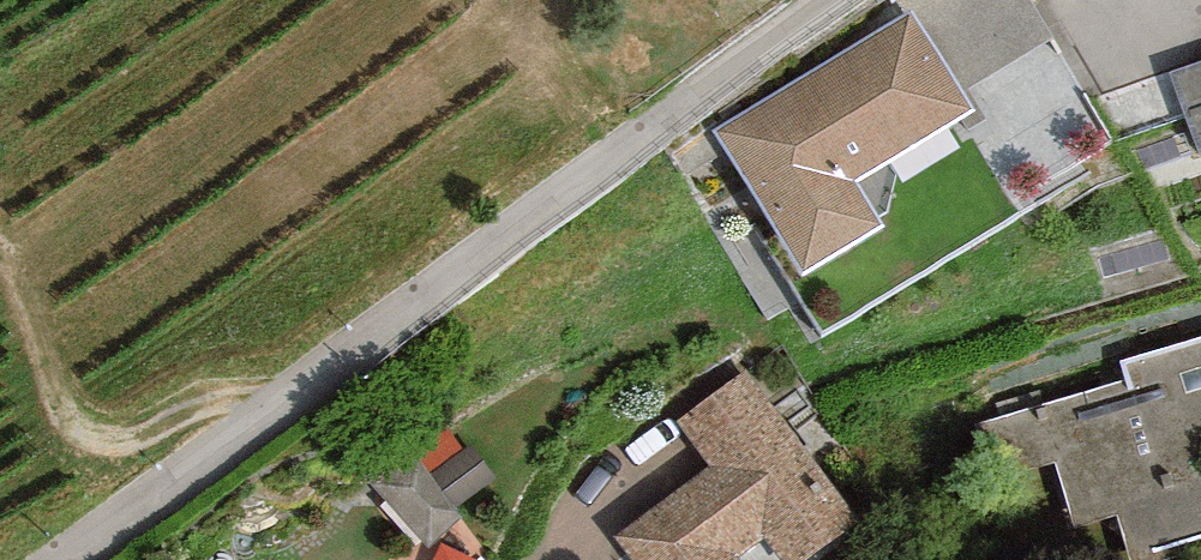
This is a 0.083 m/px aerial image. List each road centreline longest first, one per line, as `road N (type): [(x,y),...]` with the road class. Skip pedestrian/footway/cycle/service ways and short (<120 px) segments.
road 1 (residential): [(824,0),(637,146),(276,393),(57,559)]
road 2 (track): [(276,393),(116,448),(95,448),(50,404),(0,277)]

